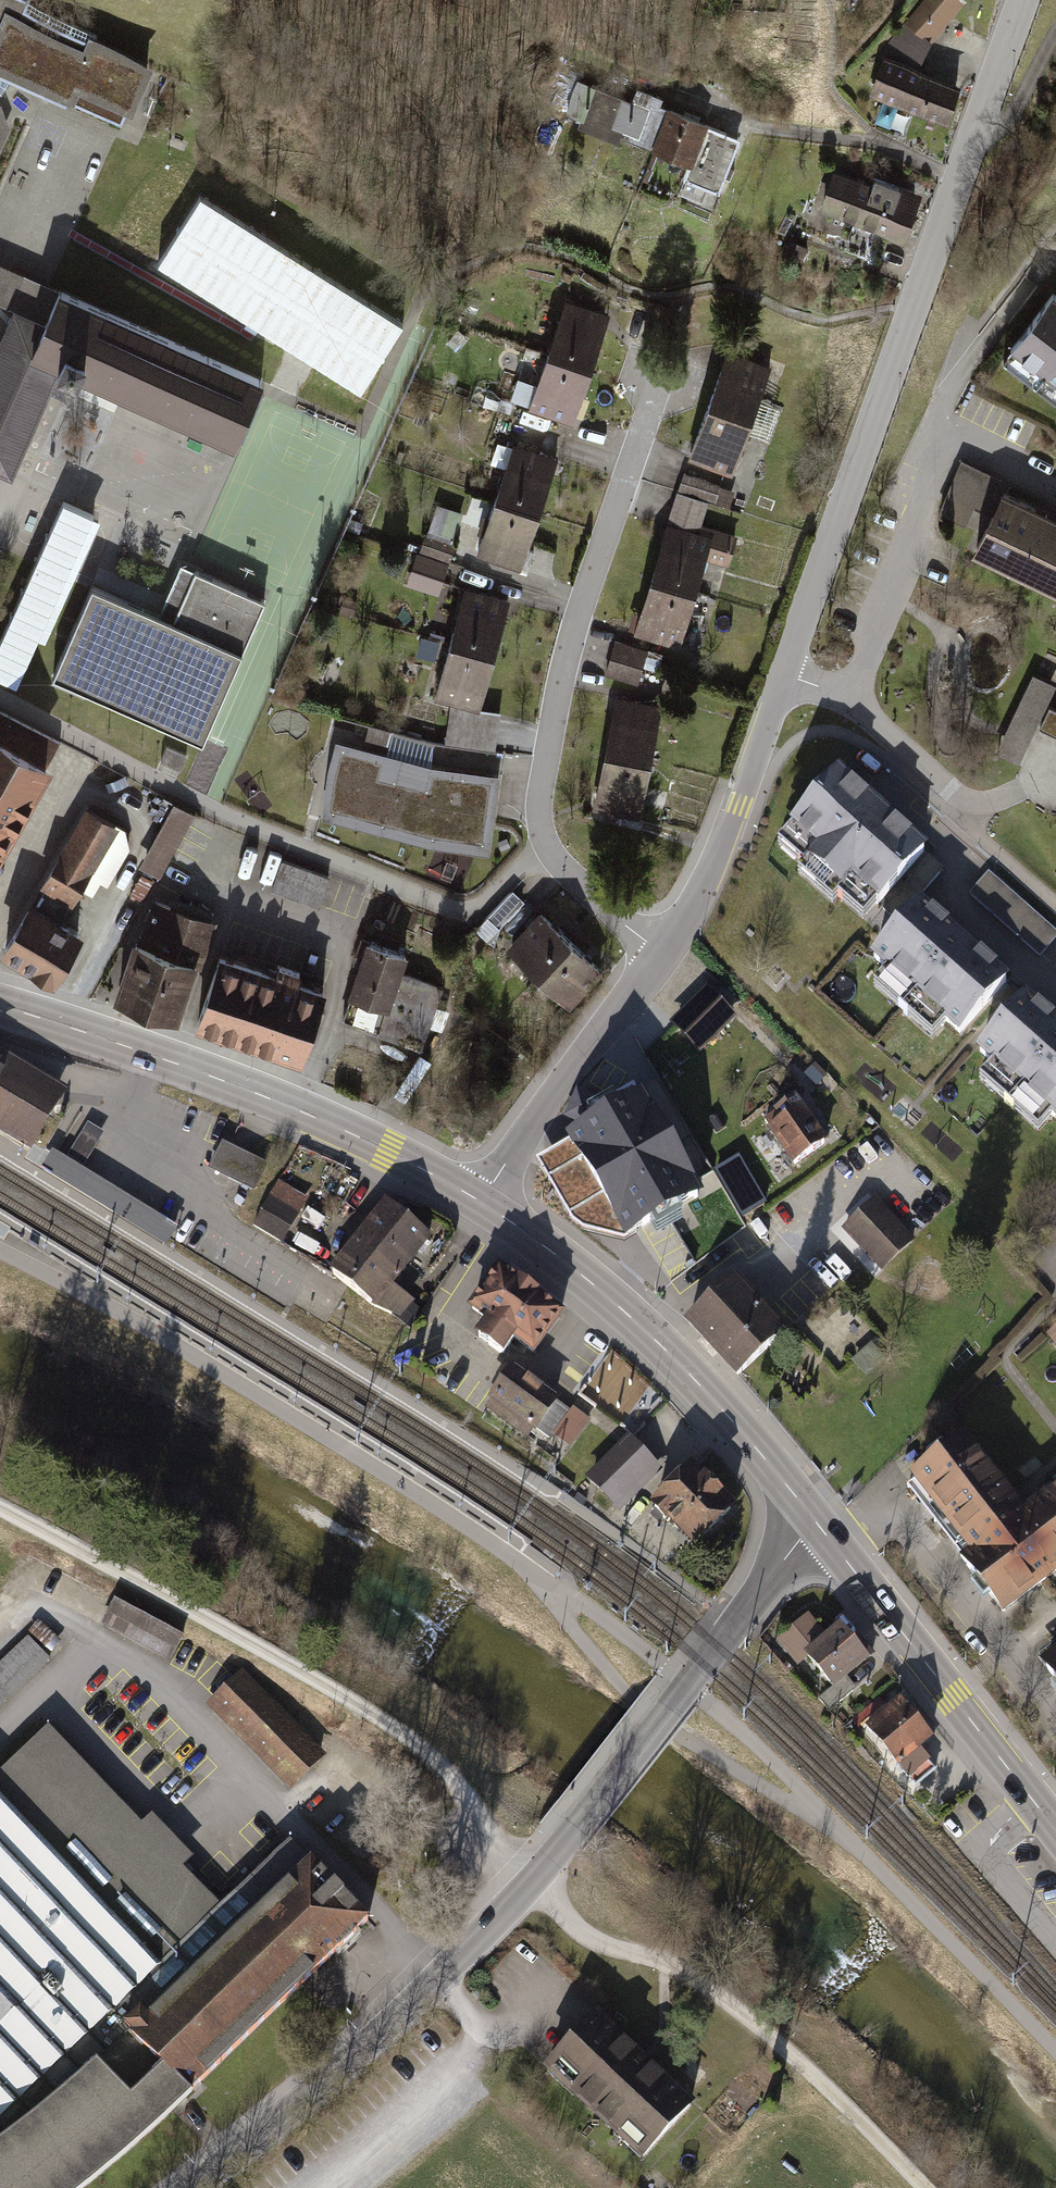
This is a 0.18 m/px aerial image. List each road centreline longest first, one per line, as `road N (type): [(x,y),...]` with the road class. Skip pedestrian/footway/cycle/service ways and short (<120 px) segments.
road 1 (tertiary): [(788,677),(1028,0)]
road 2 (residential): [(668,946),(547,853),(538,819),(544,738),(578,605),(661,384)]
road 3 (track): [(0,1251),(178,1345),(547,1583)]
road 4 (residential): [(438,1972),(125,1676),(88,1662),(51,1677),(0,1725)]
road 5 (primary): [(482,1201),(266,1099),(0,1006)]
road 6 (track): [(0,1513),(270,1652),(435,1758)]
road 7 (track): [(916,2187),(812,2074),(680,1967),(583,1932),(530,1884)]
road 8 (primary): [(817,1524),(650,1333),(482,1201)]
road 9 (residential): [(855,693),(936,437),(976,350),(1028,281)]
road 10 (track): [(845,1836),(647,1711),(561,1610),(547,1583)]
road 11 (track): [(547,1583),(688,1685),(845,1836)]
road 12 (tertiary): [(817,1524),(576,1829)]
road 13 (primary): [(1055,1830),(817,1524)]
road 14 (tertiary): [(187,2187),(438,1972)]
road 15 (tertiary): [(482,1201),(668,946)]
road 16 (track): [(845,1836),(1055,2056)]
road 17 (tertiary): [(668,946),(705,888),(788,677)]
road 18 (residential): [(855,693),(975,812),(1039,778)]
road 19 (tertiary): [(438,1972),(576,1829)]

